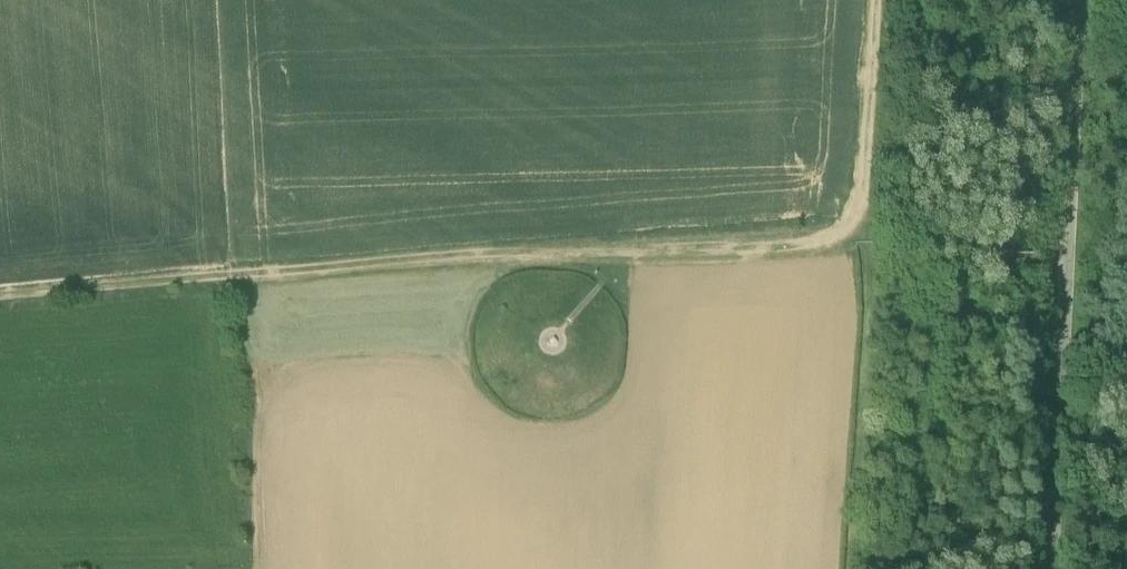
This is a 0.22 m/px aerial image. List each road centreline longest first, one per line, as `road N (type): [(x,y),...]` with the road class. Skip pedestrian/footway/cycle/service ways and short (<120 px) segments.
road 1 (track): [(0,310),(255,286),(782,265),(821,255),(843,239)]
road 2 (unclassified): [(1053,568),(1078,0)]
road 3 (track): [(843,239),(860,221),(871,0)]

